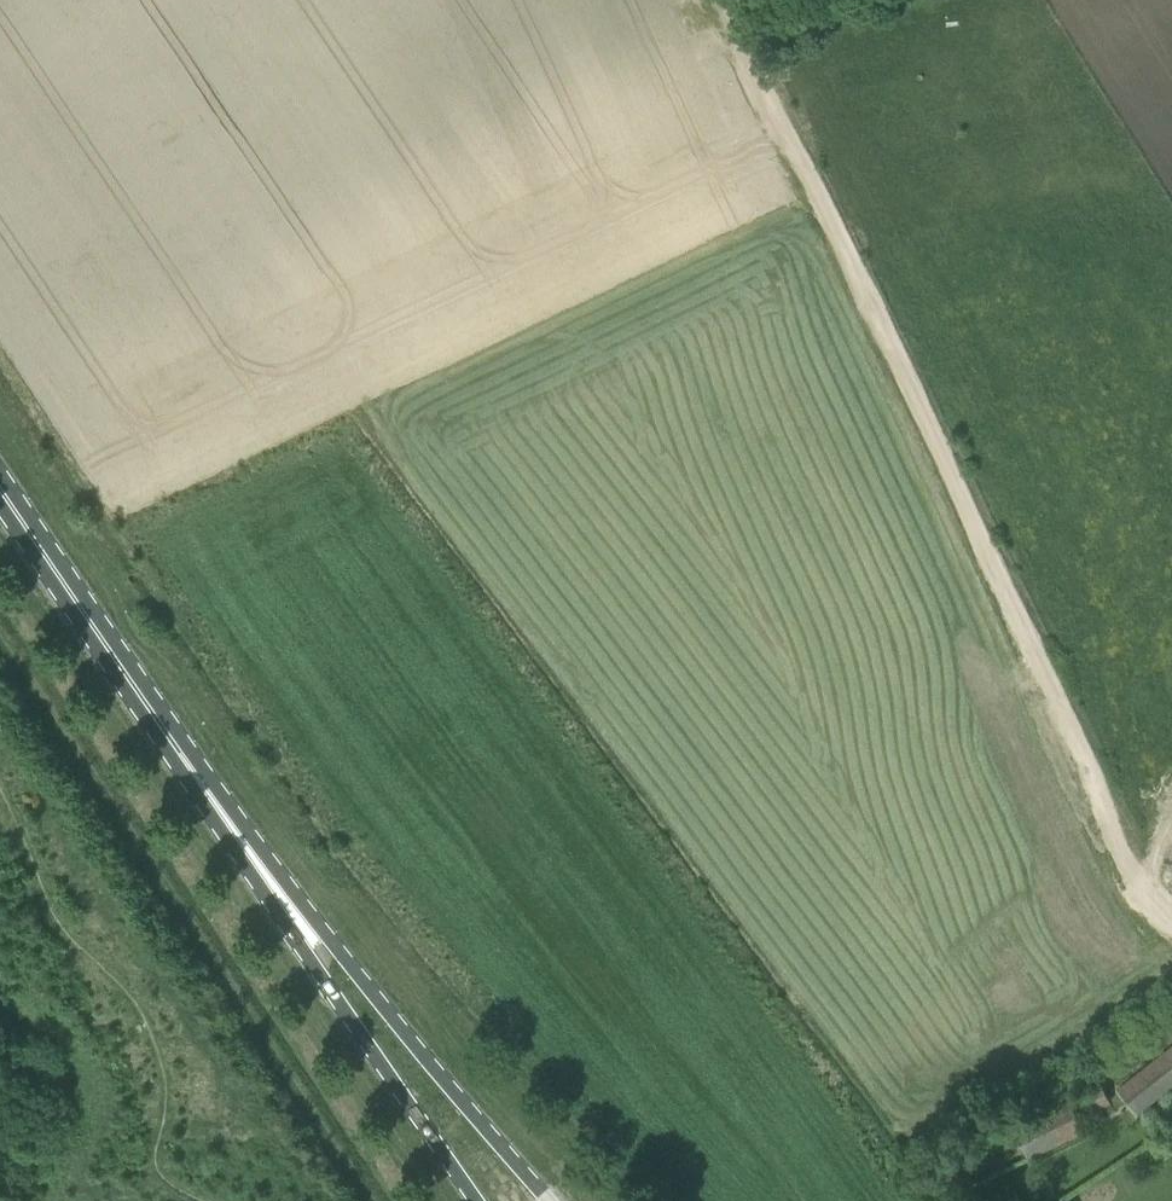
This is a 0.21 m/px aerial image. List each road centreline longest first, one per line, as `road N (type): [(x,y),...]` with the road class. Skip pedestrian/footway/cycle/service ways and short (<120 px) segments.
road 1 (track): [(727,0),(1144,894)]
road 2 (primary): [(558,1200),(210,794)]
road 3 (primary): [(210,794),(481,1200)]
road 4 (primary): [(210,794),(0,484)]

